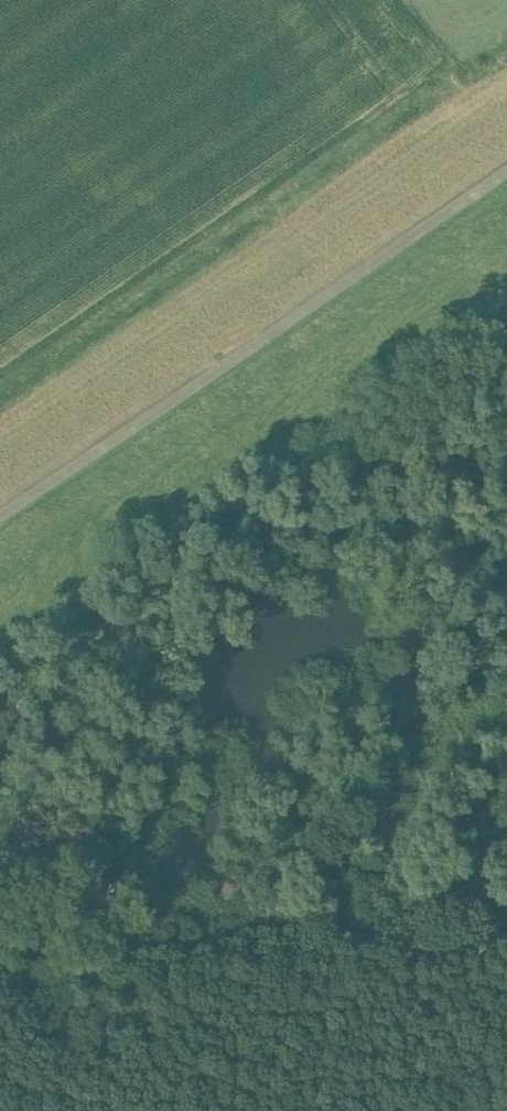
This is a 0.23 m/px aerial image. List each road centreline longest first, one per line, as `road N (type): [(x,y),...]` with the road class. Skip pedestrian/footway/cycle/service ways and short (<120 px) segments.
road 1 (unclassified): [(0,515),(506,169)]

